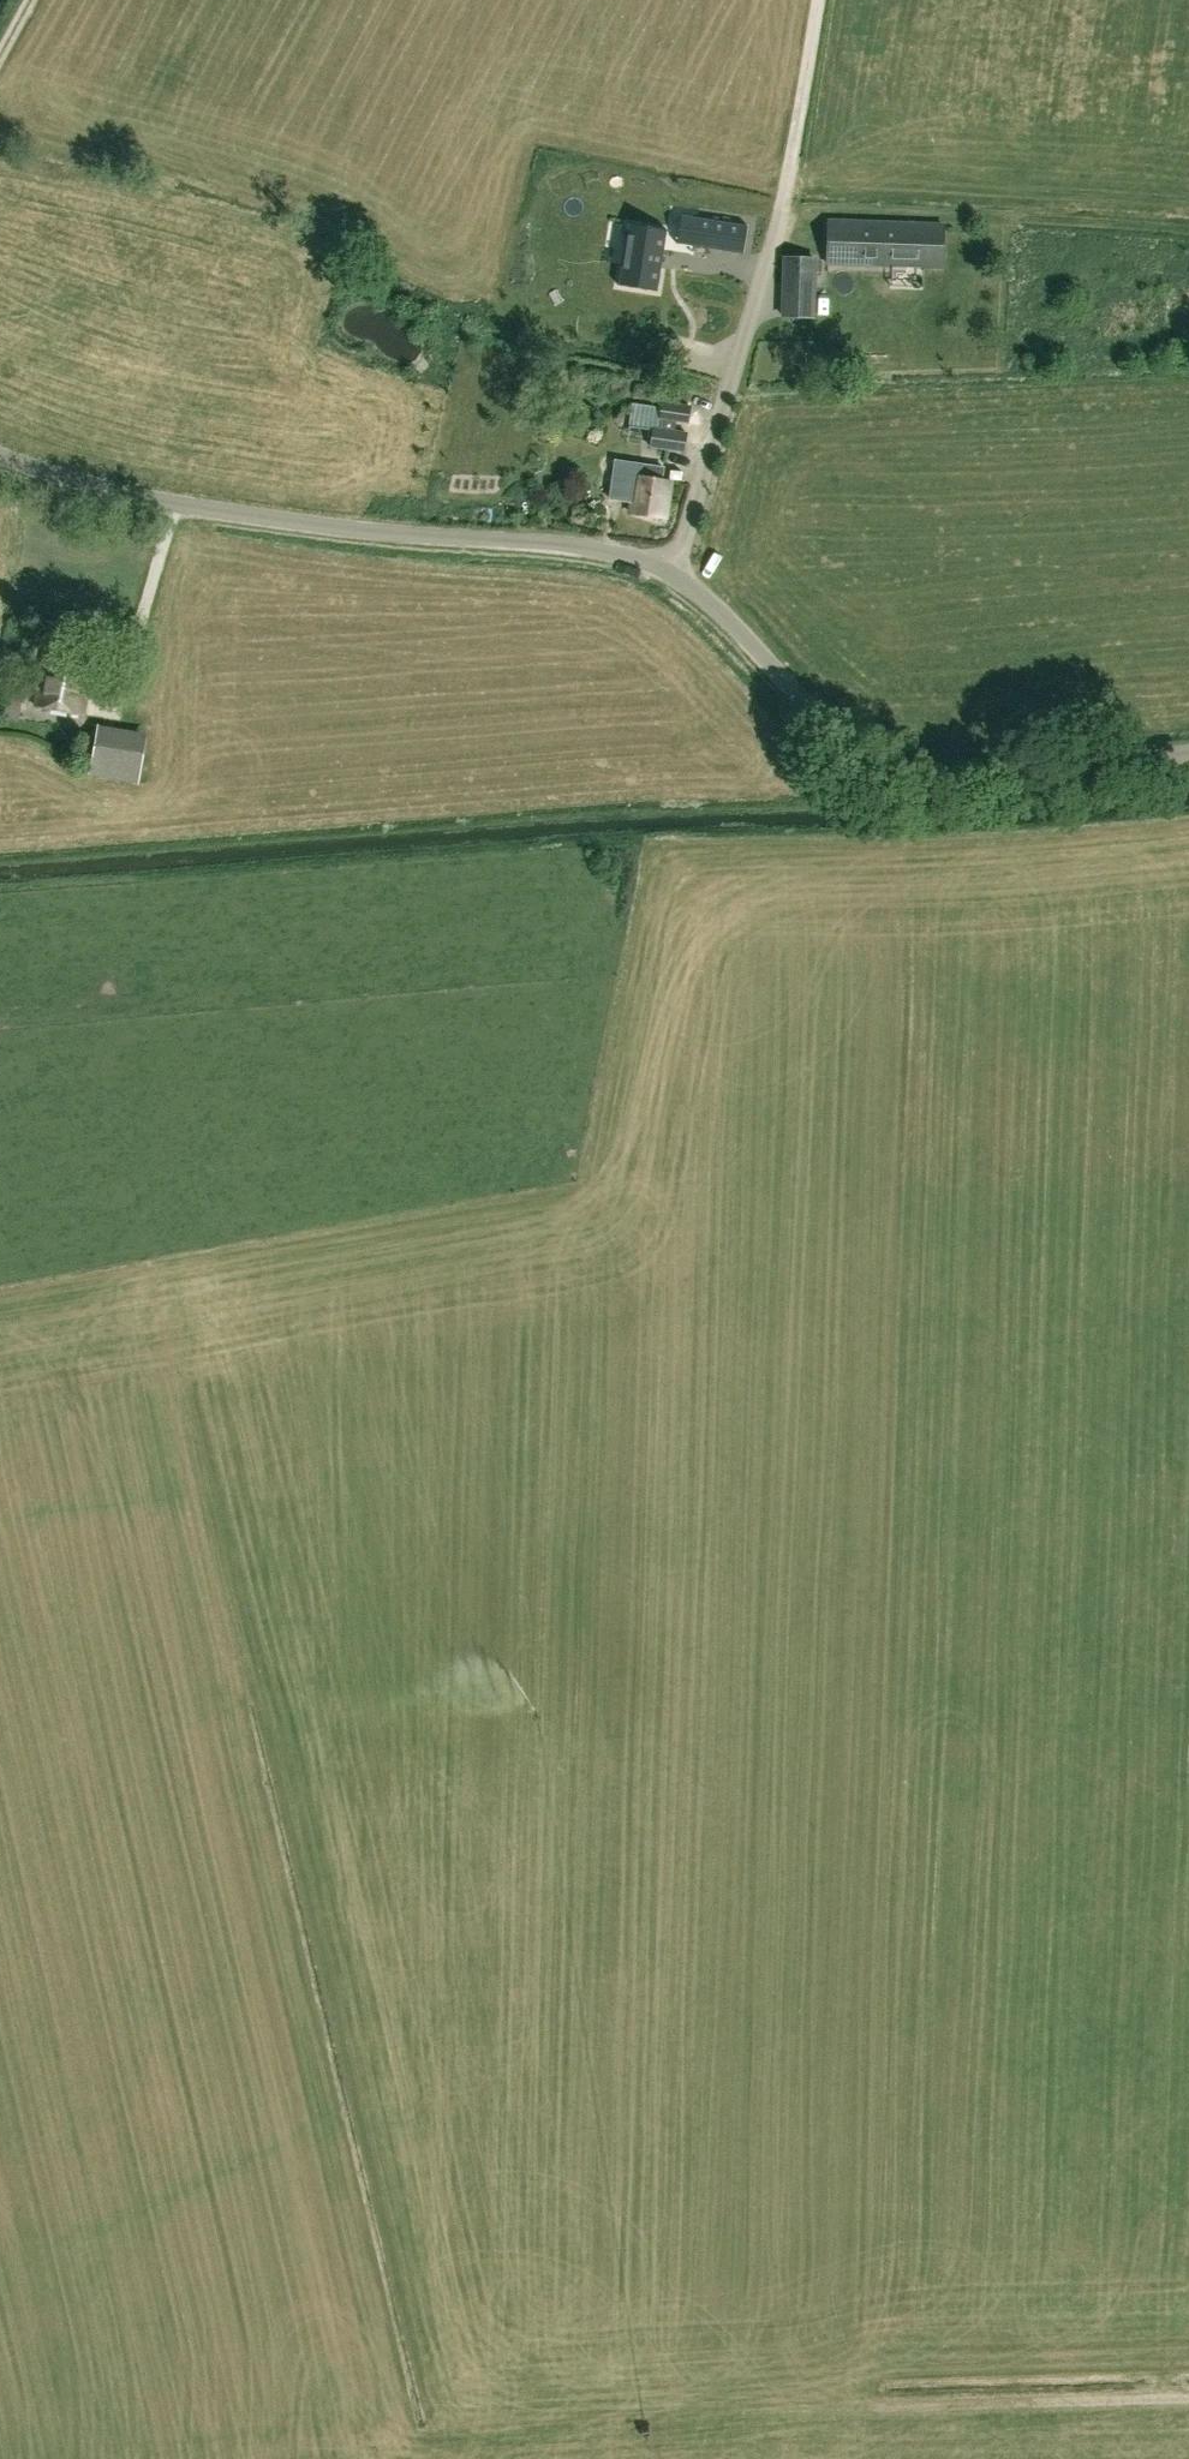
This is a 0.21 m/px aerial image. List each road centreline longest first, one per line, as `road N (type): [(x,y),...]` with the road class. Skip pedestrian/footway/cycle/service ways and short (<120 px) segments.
road 1 (unclassified): [(1188,753),(935,774),(891,770),(844,746),(731,622),(638,557),(216,510),(80,482),(0,456)]
road 2 (track): [(1188,229),(782,209)]

